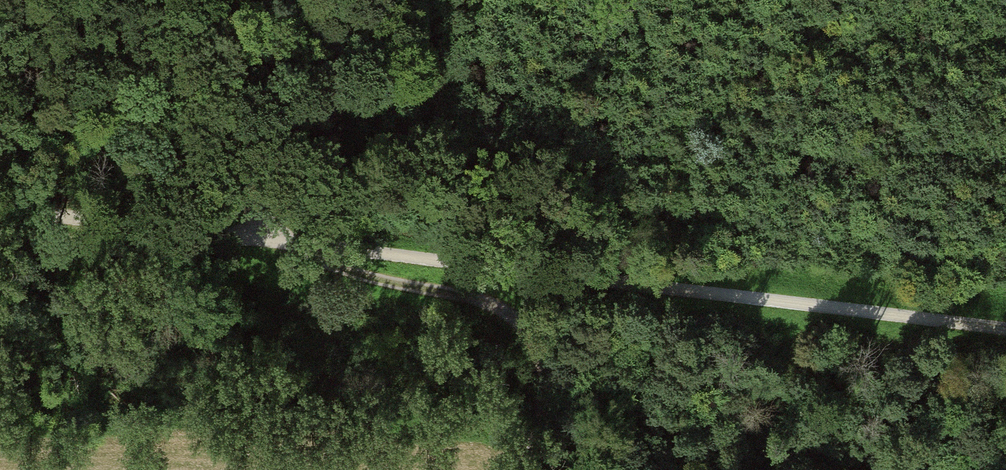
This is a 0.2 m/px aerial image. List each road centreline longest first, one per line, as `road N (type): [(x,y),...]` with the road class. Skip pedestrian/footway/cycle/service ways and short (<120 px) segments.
road 1 (track): [(1005,329),(282,243)]
road 2 (track): [(282,243),(349,273),(499,308),(524,326),(543,354),(547,389),(525,469)]
road 3 (track): [(282,243),(0,209)]
road 4 (track): [(204,0),(282,243)]

